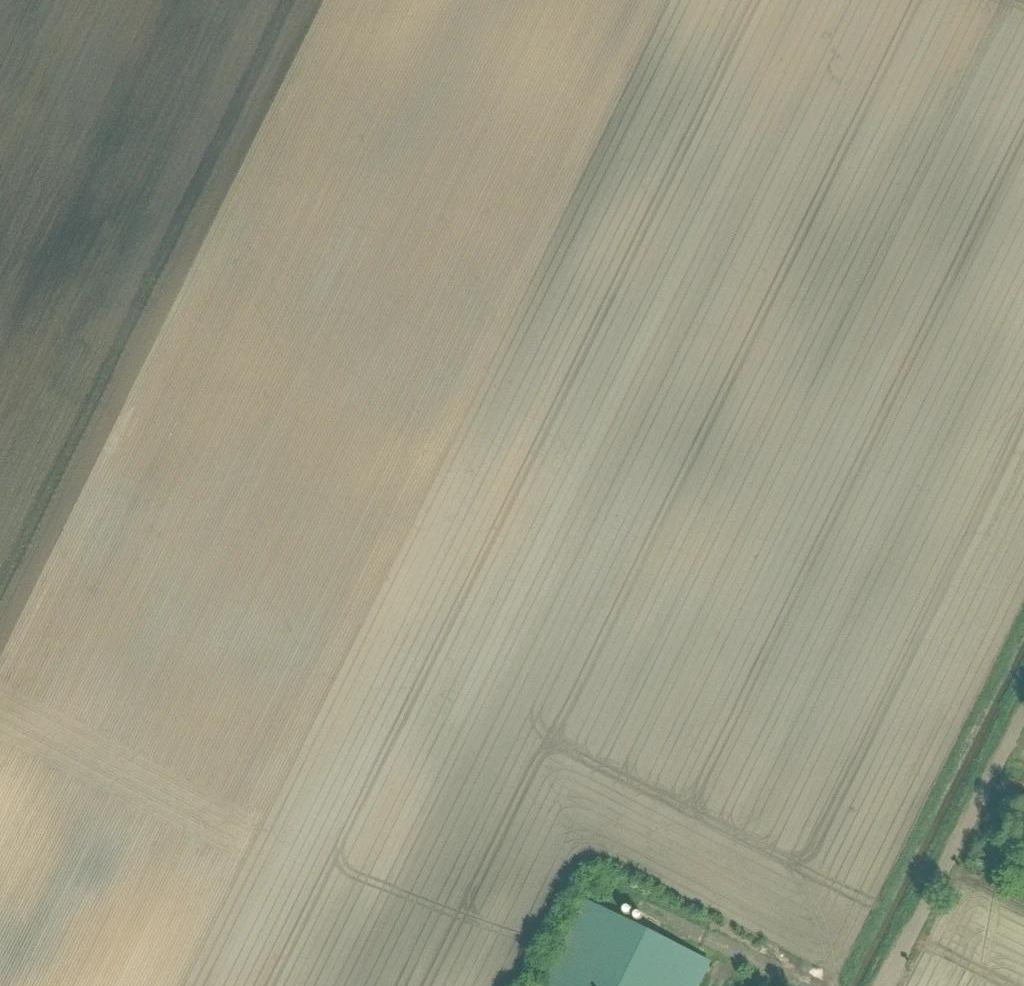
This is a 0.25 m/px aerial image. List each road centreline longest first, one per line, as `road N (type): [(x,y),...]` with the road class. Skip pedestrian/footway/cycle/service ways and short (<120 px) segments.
road 1 (unclassified): [(876,985),(1023,675)]

